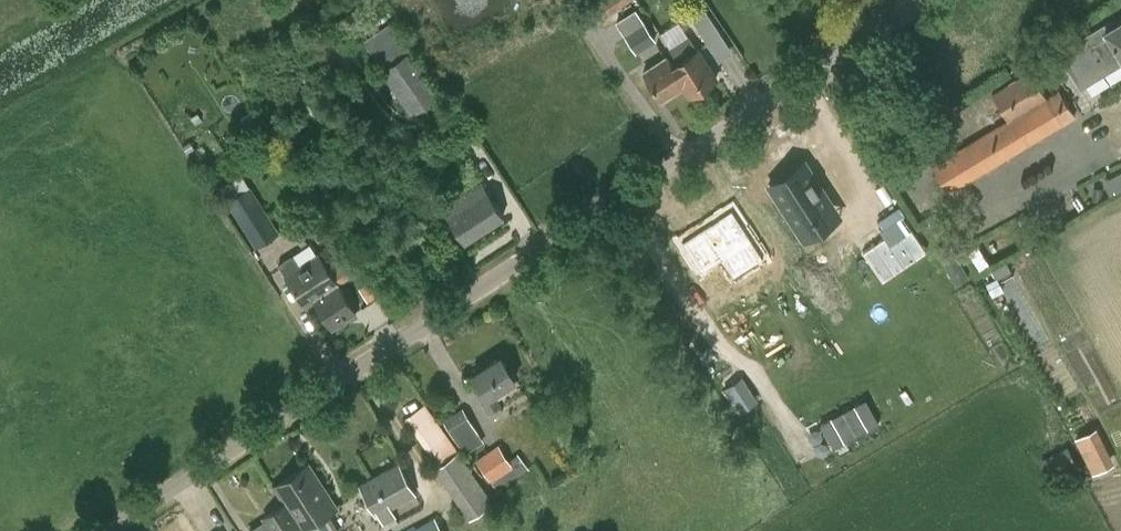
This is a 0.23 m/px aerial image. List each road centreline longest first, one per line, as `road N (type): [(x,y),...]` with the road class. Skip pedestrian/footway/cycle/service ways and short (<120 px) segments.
road 1 (unclassified): [(105,530),(923,0)]

